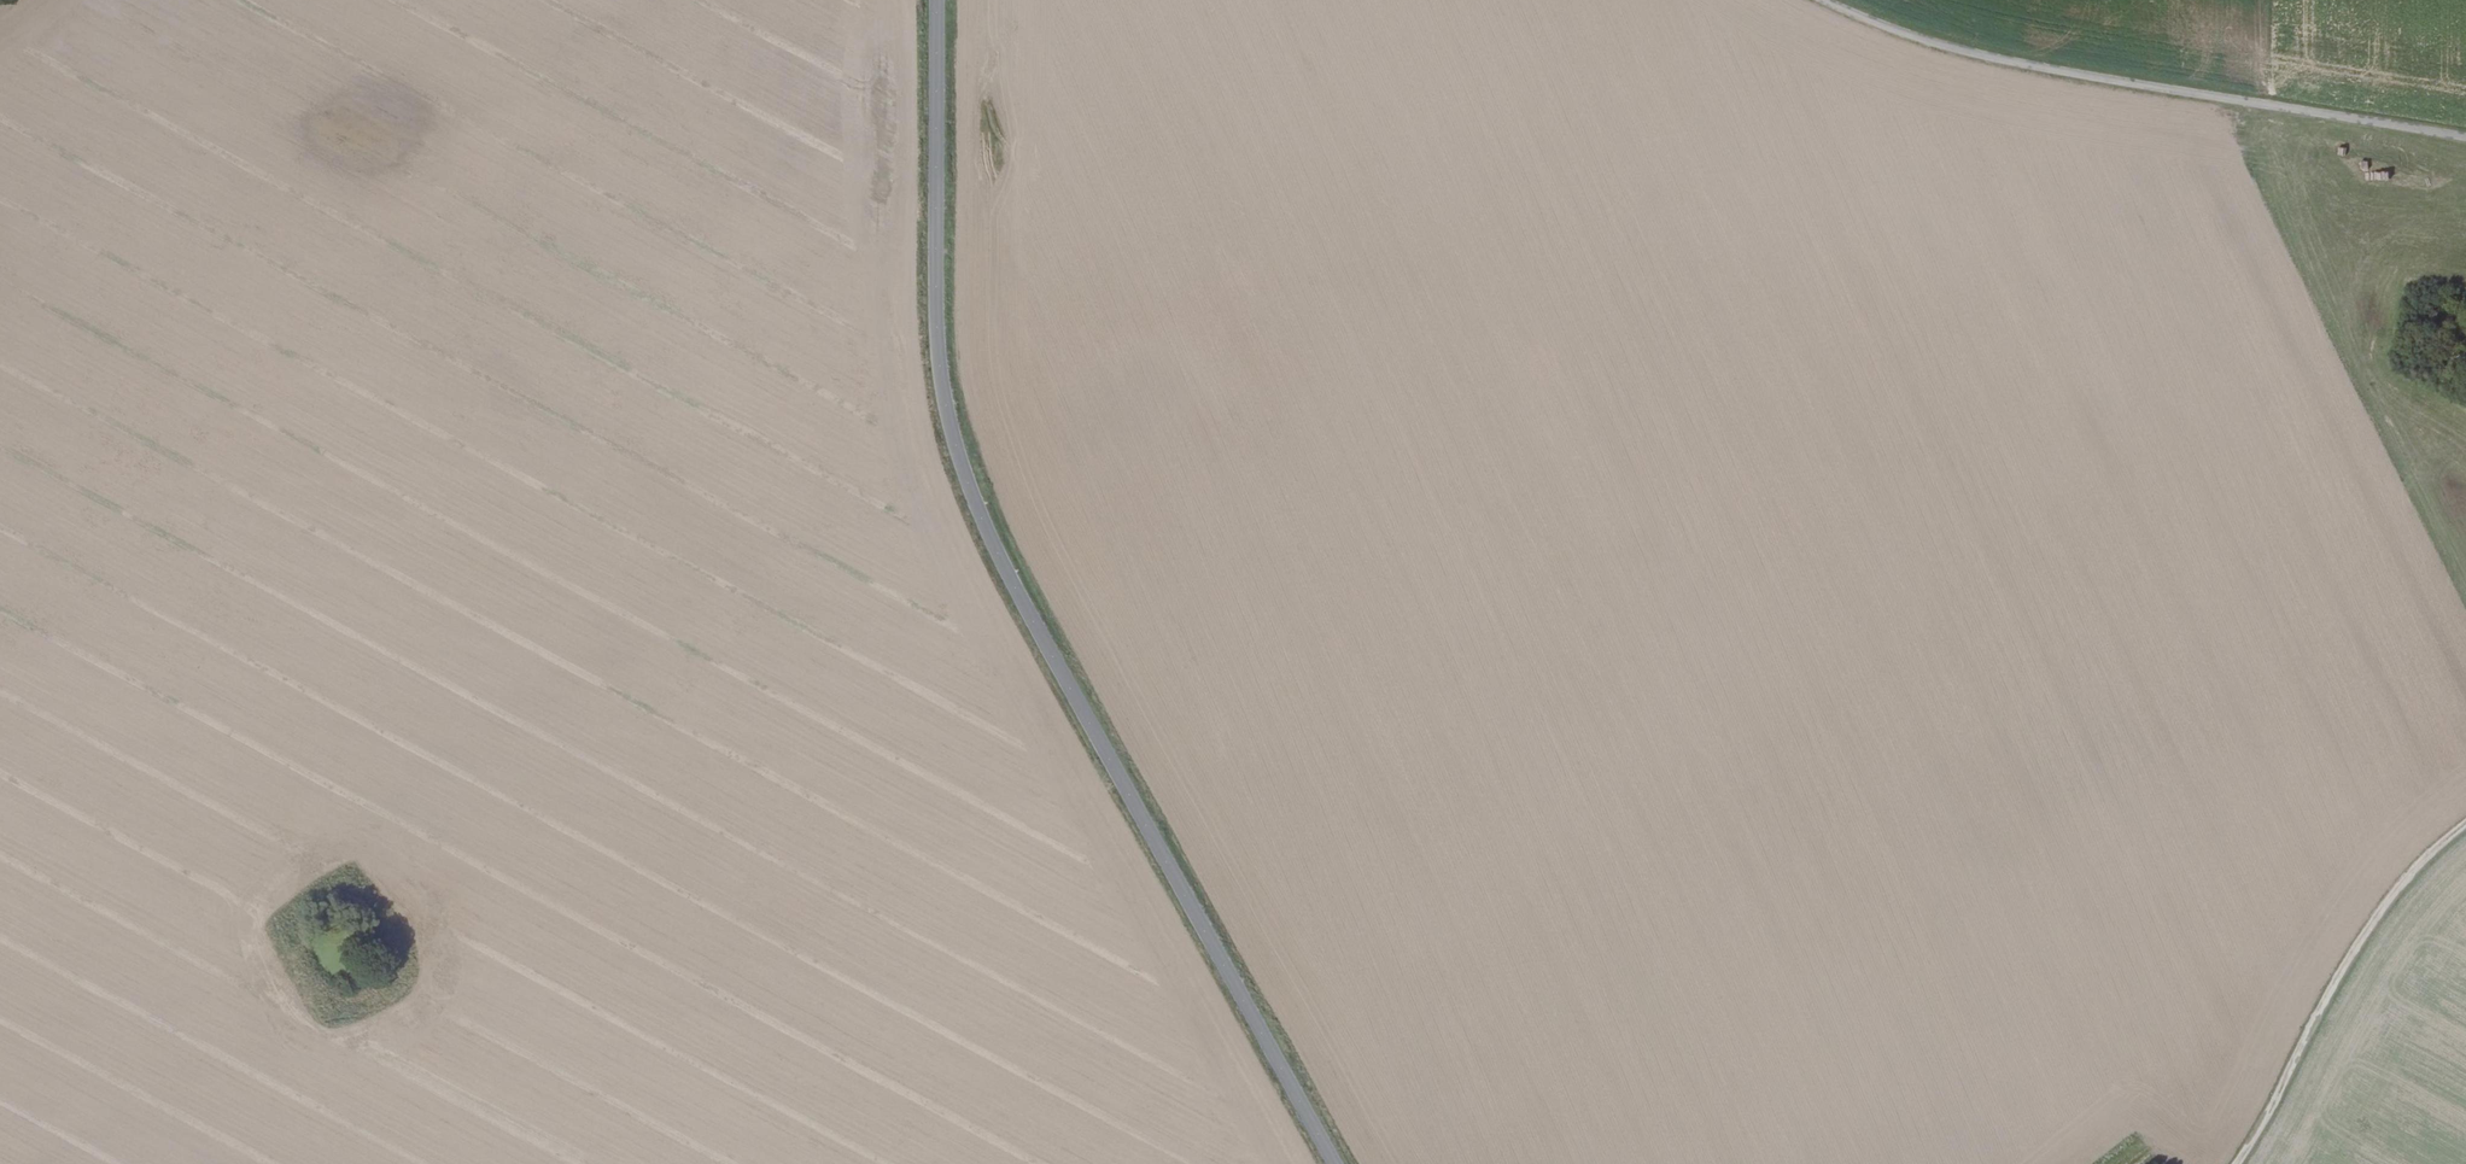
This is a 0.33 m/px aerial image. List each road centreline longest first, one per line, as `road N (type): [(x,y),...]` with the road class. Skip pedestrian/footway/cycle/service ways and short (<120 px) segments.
road 1 (tertiary): [(936,0),(937,327),(946,405),(968,484),(1033,621),(1333,1163)]
road 2 (unclassified): [(1818,0),(1947,49),(2465,139)]
road 3 (track): [(2465,826),(2416,868),(2357,943),(2234,1163)]

